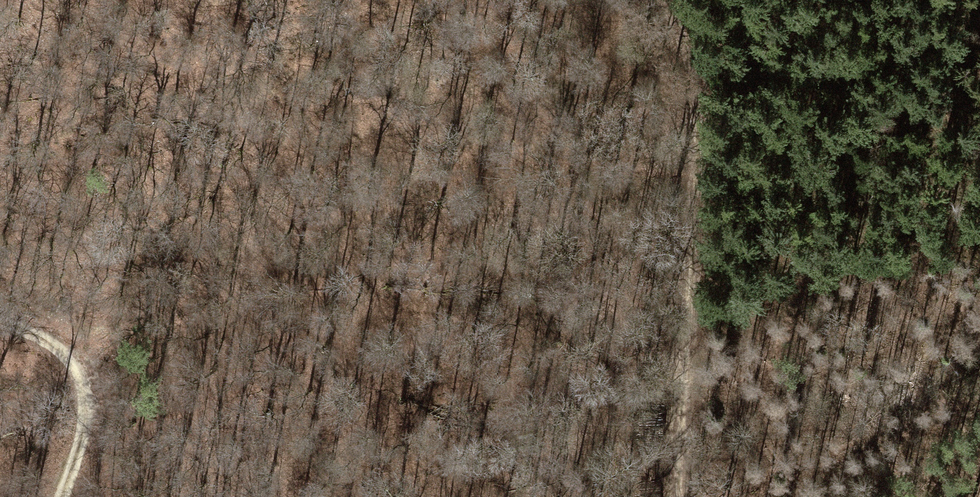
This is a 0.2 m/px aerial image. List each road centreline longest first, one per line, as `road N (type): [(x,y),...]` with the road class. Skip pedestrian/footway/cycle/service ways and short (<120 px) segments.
road 1 (track): [(488,0),(543,58),(595,139),(617,302),(675,470)]
road 2 (track): [(668,0),(685,51),(675,470),(682,496)]
road 3 (track): [(0,150),(264,30),(408,0)]
road 4 (track): [(60,496),(87,402),(85,380),(71,354),(0,320)]

